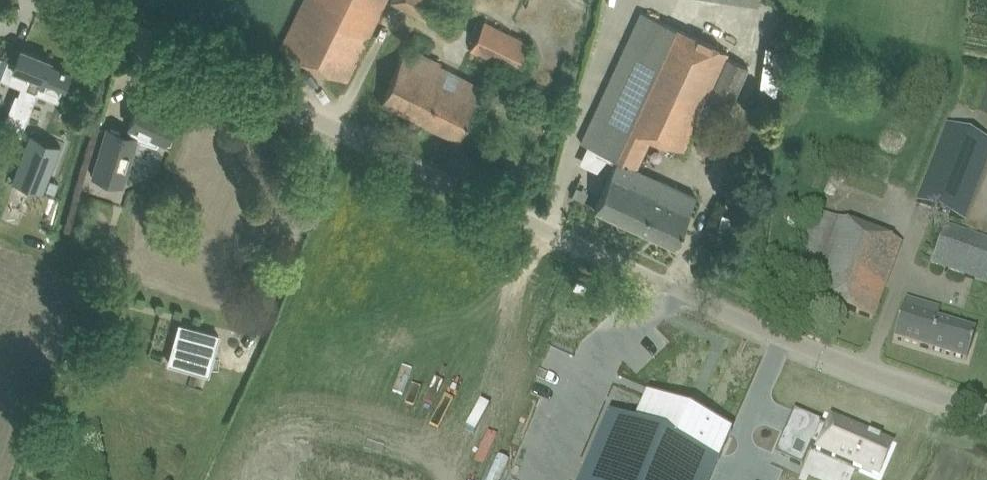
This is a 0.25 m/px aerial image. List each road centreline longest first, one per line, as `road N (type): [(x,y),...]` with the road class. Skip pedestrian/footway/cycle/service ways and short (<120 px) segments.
road 1 (unclassified): [(986,416),(754,328),(54,0)]

